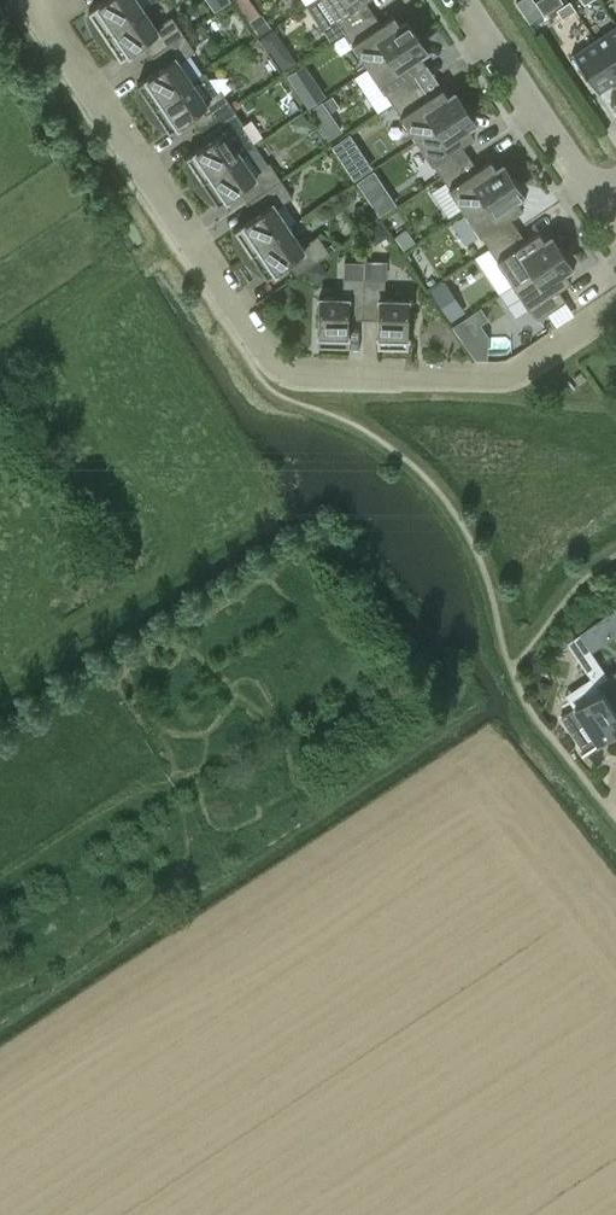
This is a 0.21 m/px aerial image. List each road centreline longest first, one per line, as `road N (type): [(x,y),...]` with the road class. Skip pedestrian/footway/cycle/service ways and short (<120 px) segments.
road 1 (residential): [(615,321),(521,382),(280,373),(41,15),(39,0)]
road 2 (residential): [(600,197),(467,0)]

